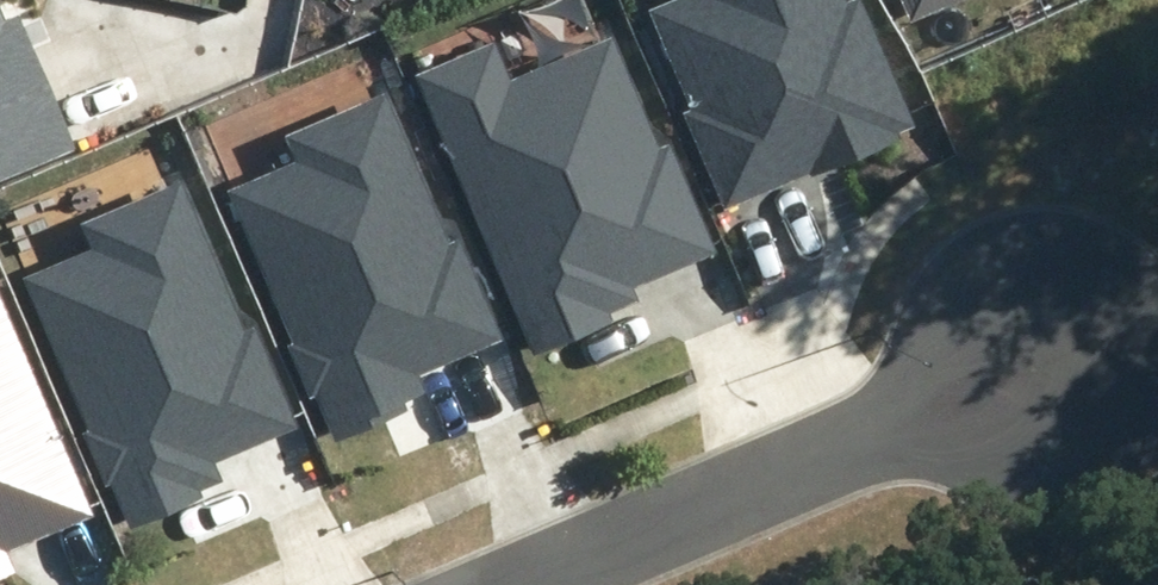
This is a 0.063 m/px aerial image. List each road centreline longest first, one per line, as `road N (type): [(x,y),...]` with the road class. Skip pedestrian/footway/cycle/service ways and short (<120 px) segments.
road 1 (residential): [(1041,352),(499,584)]
road 2 (track): [(1041,352),(1157,75)]

